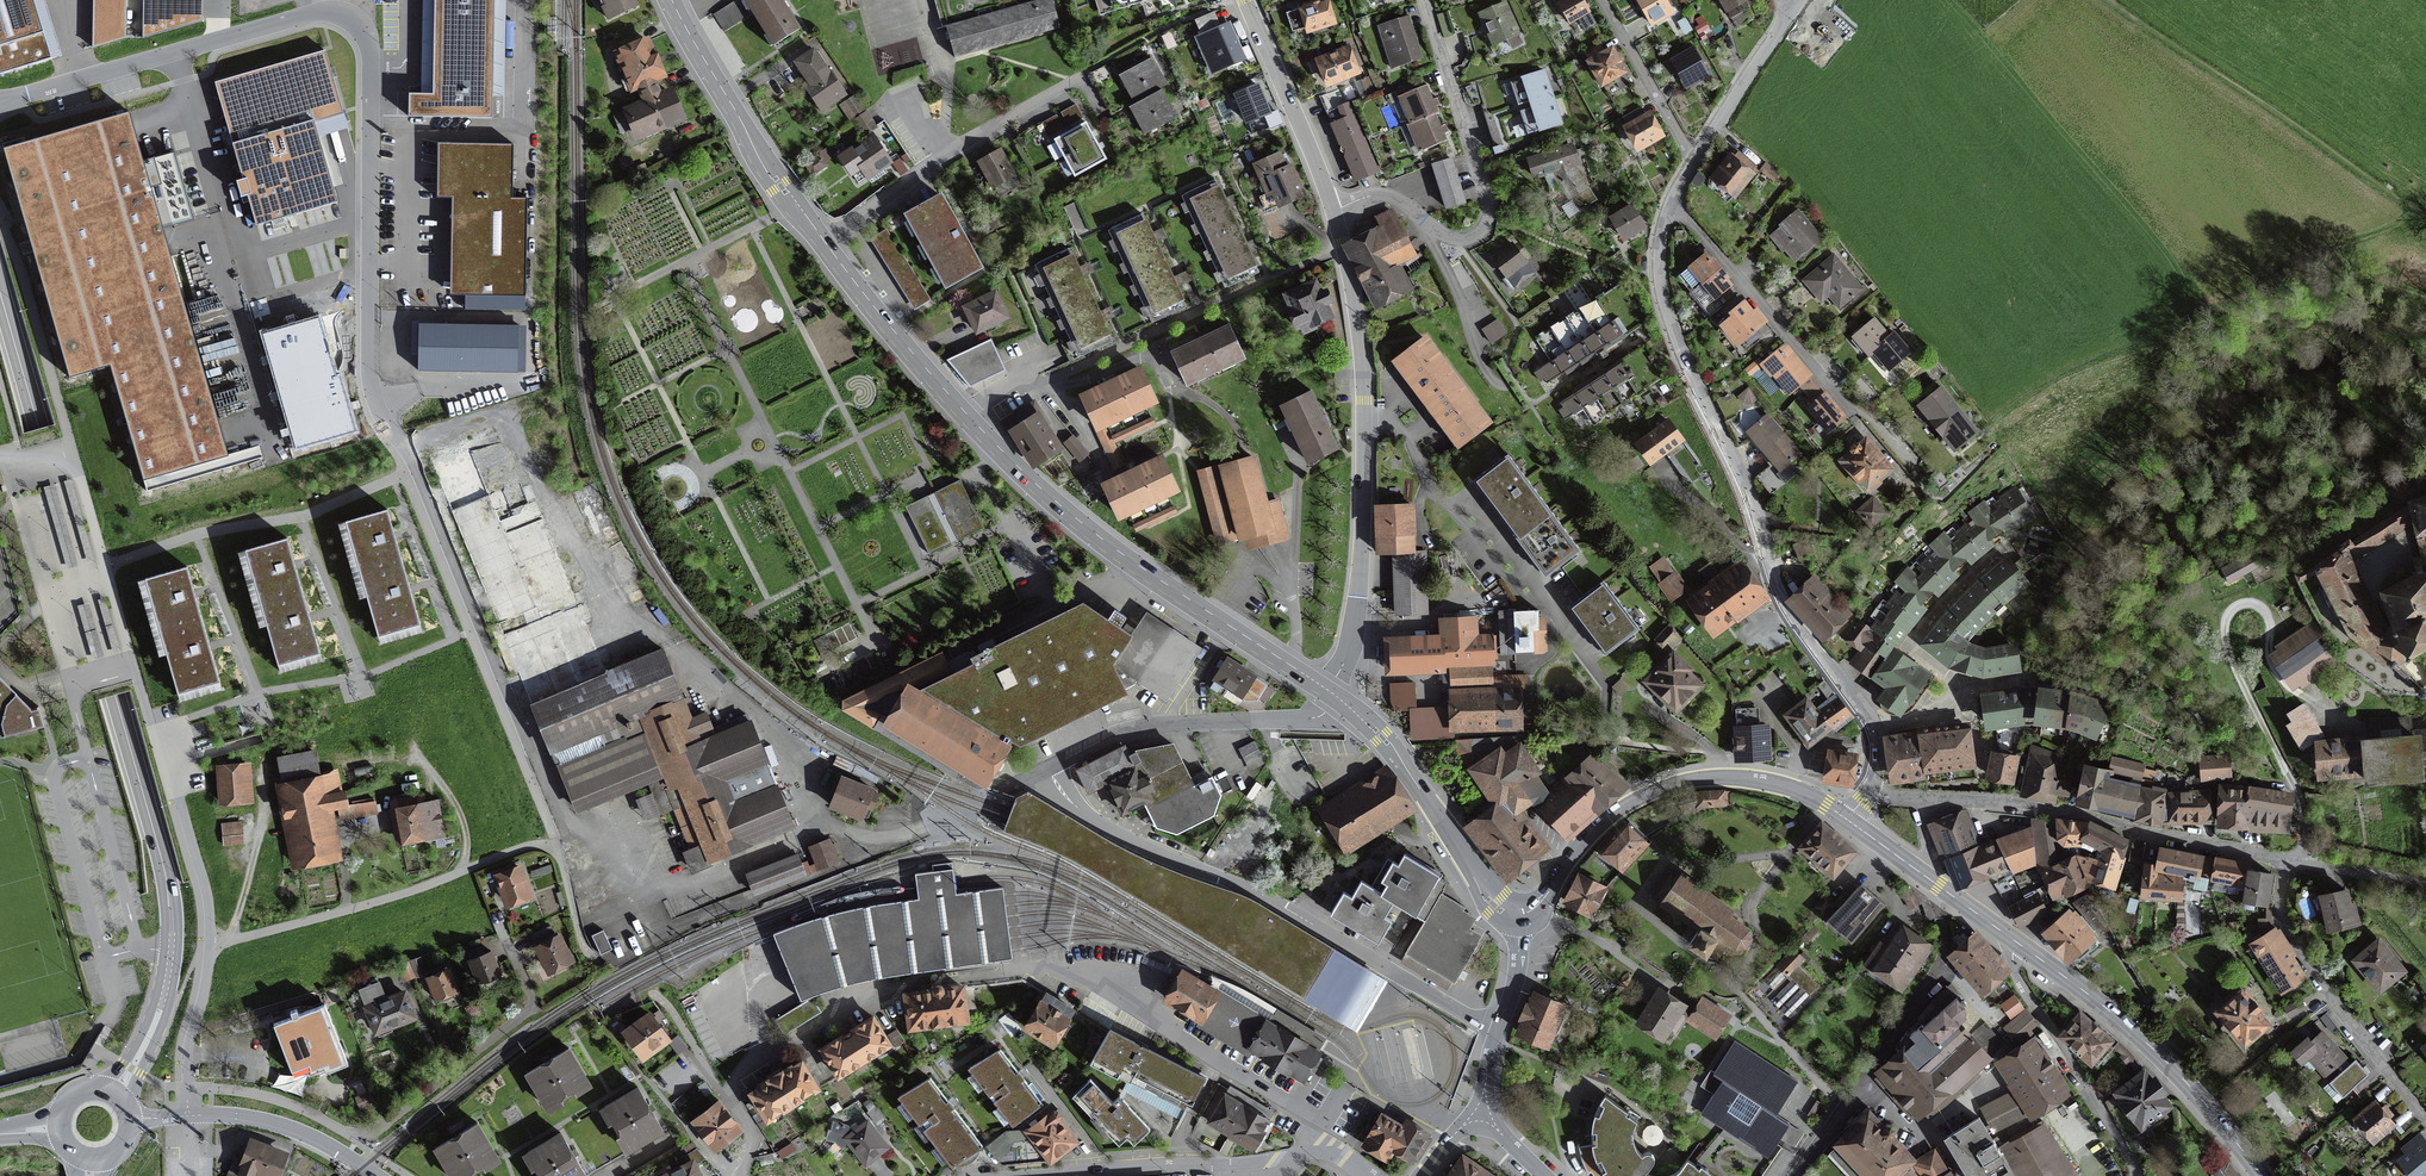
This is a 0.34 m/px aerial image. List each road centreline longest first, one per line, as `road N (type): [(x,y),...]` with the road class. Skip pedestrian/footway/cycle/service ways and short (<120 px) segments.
road 1 (secondary): [(1326,691),(1101,541),(961,413),(843,276),(781,188),(670,0)]
road 2 (residential): [(0,103),(309,14),(336,13),(359,24),(372,62),(369,371),(376,405),(410,461)]
road 3 (residential): [(1671,203),(1660,271),(1681,348),(1745,484),(1786,608),(1874,725)]
road 4 (secondary): [(38,428),(156,845),(172,908),(172,951)]
road 5 (residential): [(1049,768),(1068,799),(1098,823),(1252,890),(1498,1031)]
road 6 (residential): [(1334,210),(1356,309),(1365,421),(1355,621),(1326,691)]
road 7 (residential): [(1867,793),(2018,802),(2294,861)]
road 8 (residential): [(1334,210),(1385,196),(1457,238),(1474,234),(1488,217),(1425,0)]
road 9 (secondary): [(1519,914),(1540,904),(1605,821),(1673,784),(1729,778),(1772,783),(1846,819)]
road 10 (track): [(2425,211),(2115,0)]
road 11 (unclassified): [(135,670),(70,688),(139,949),(172,951)]
road 12 (residential): [(1671,203),(1921,469)]
road 13 (secondary): [(2014,941),(2157,1053),(2262,1175)]
road 14 (residential): [(364,1143),(536,1009),(497,913)]
road 15 (residential): [(1370,1175),(1343,1157),(1062,1175)]
road 16 (residential): [(1337,700),(1319,717),(1129,731),(1049,768)]
road 17 (track): [(2298,695),(2273,662),(2265,611),(2236,607),(2225,631),(2235,674),(2285,769)]
road 18 (residential): [(2294,861),(2283,892),(2290,929),(2425,1112)]
road 19 (unclassified): [(209,945),(203,881),(135,670)]
road 20 (secondary): [(1519,914),(1494,905),(1392,754),(1337,700)]
road 21 (residential): [(2014,941),(2020,983),(2140,1175)]
road 22 (unclassified): [(209,945),(462,871)]
road 23 (residential): [(1049,768),(894,836),(820,825)]
road 24 (unclassified): [(135,670),(73,449)]
road 25 (residential): [(1245,0),(1334,210)]
road 26 (residential): [(1864,1076),(1943,956),(1938,885)]
road 27 (residential): [(187,1115),(274,1121),(376,1175)]
road 28 (track): [(223,943),(258,846),(262,756)]
road 29 (residential): [(1695,154),(1602,0)]
road 30 (unclassified): [(187,1115),(188,1055),(209,945)]
road 31 (residential): [(1789,10),(1695,154)]
road 32 (secondary): [(172,951),(152,1031),(115,1092)]
road 33 (residential): [(1864,1076),(1940,1142),(1962,1175)]
road 34 (secondary): [(38,428),(0,293)]
road 35 (residential): [(2294,861),(2425,884)]
road 36 (track): [(462,871),(459,813),(421,757)]
road 37 (residential): [(1795,1175),(1864,1076)]

